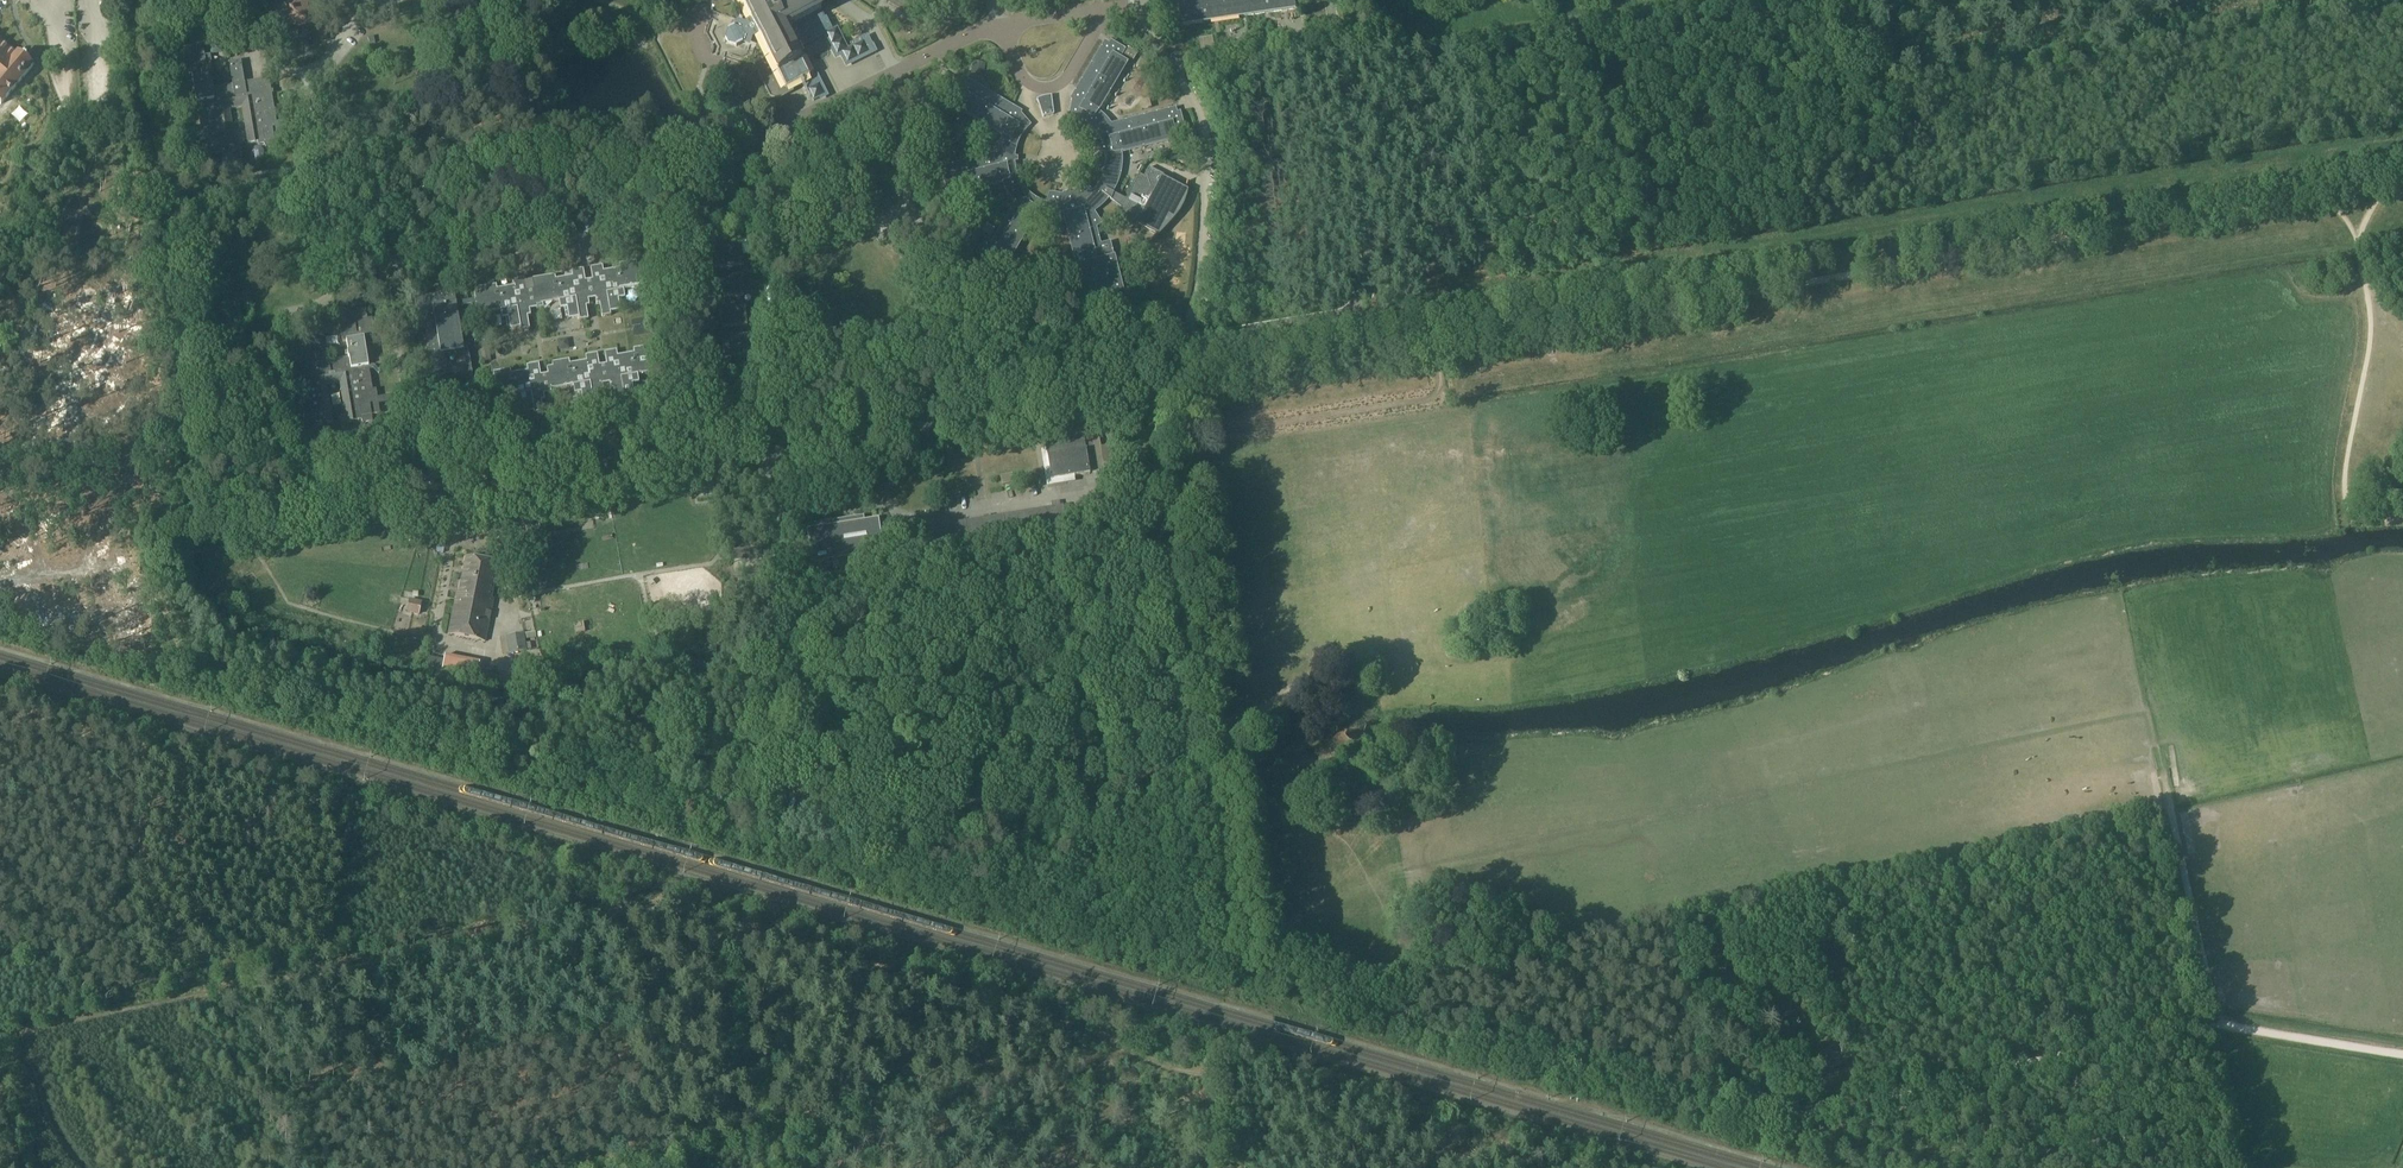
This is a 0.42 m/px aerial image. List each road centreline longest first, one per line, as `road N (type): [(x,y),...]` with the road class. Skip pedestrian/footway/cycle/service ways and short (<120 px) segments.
road 1 (track): [(2402,186),(1156,392)]
road 2 (track): [(2197,1021),(1779,1129),(1389,1017)]
road 3 (track): [(1389,1017),(1255,982),(1246,956),(1174,440),(1181,420),(1222,379)]
road 4 (track): [(1206,784),(1205,770),(878,839),(864,759),(805,738),(777,518)]
road 5 (unclassified): [(313,70),(311,110),(332,208),(342,235),(369,264),(398,270),(717,214)]
road 6 (residential): [(1335,40),(1371,278),(1366,297),(1348,313),(1186,340)]
road 7 (unclassified): [(408,511),(772,460)]
road 8 (track): [(1205,770),(1151,418)]
road 9 (unclassified): [(880,498),(910,521),(1098,489),(1142,438),(1156,392)]
road 10 (unclassified): [(1398,41),(1691,0)]
road 11 (unclassified): [(1186,340),(1211,136),(1170,67)]
road 12 (unclassified): [(907,433),(1156,392)]
road 13 (unclassified): [(1013,357),(968,266),(926,230),(890,177)]
road 14 (track): [(2197,1021),(2402,1055)]
road 15 (unclassified): [(717,214),(812,166),(890,177)]
road 16 (unclassified): [(1103,12),(1066,80),(1047,89),(1022,77),(997,30)]
road 17 (residential): [(1186,340),(1013,357)]
road 18 (unclassified): [(1170,67),(1335,40)]
road 19 (unclassified): [(754,138),(897,75)]
road 20 (unclassified): [(754,138),(700,35),(700,0)]
road 21 (unclassified): [(772,460),(907,433)]
road 22 (residential): [(1013,357),(966,376),(907,433)]

